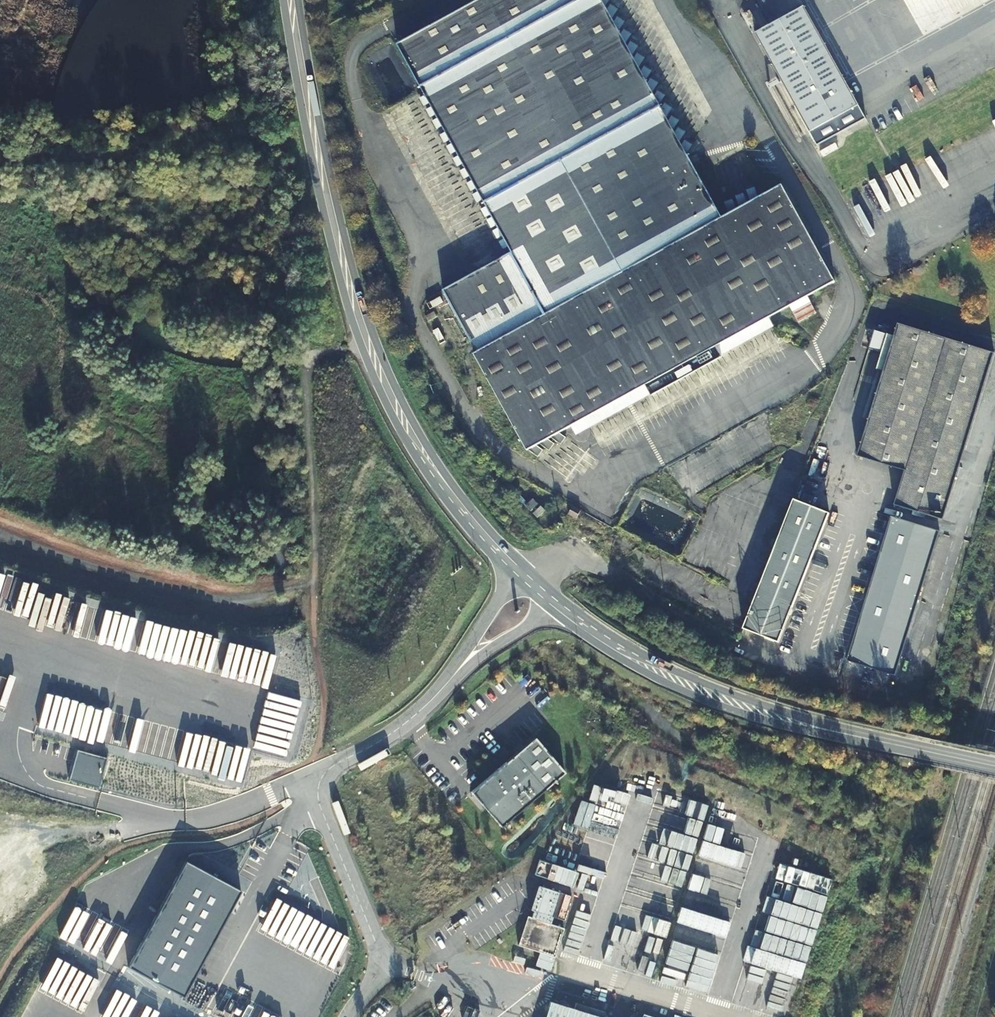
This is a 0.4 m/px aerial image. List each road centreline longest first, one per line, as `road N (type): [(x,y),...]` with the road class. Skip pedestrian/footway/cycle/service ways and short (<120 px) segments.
road 1 (secondary): [(510,562),(429,463),(367,341),(338,245),(290,0)]
road 2 (secondary): [(994,767),(735,703),(626,653),(556,604)]
road 3 (unclassified): [(473,655),(407,722),(320,779),(320,807),(379,955),(376,973),(348,1016)]
road 4 (track): [(313,591),(225,601),(0,535)]
road 5 (track): [(0,209),(289,285)]

